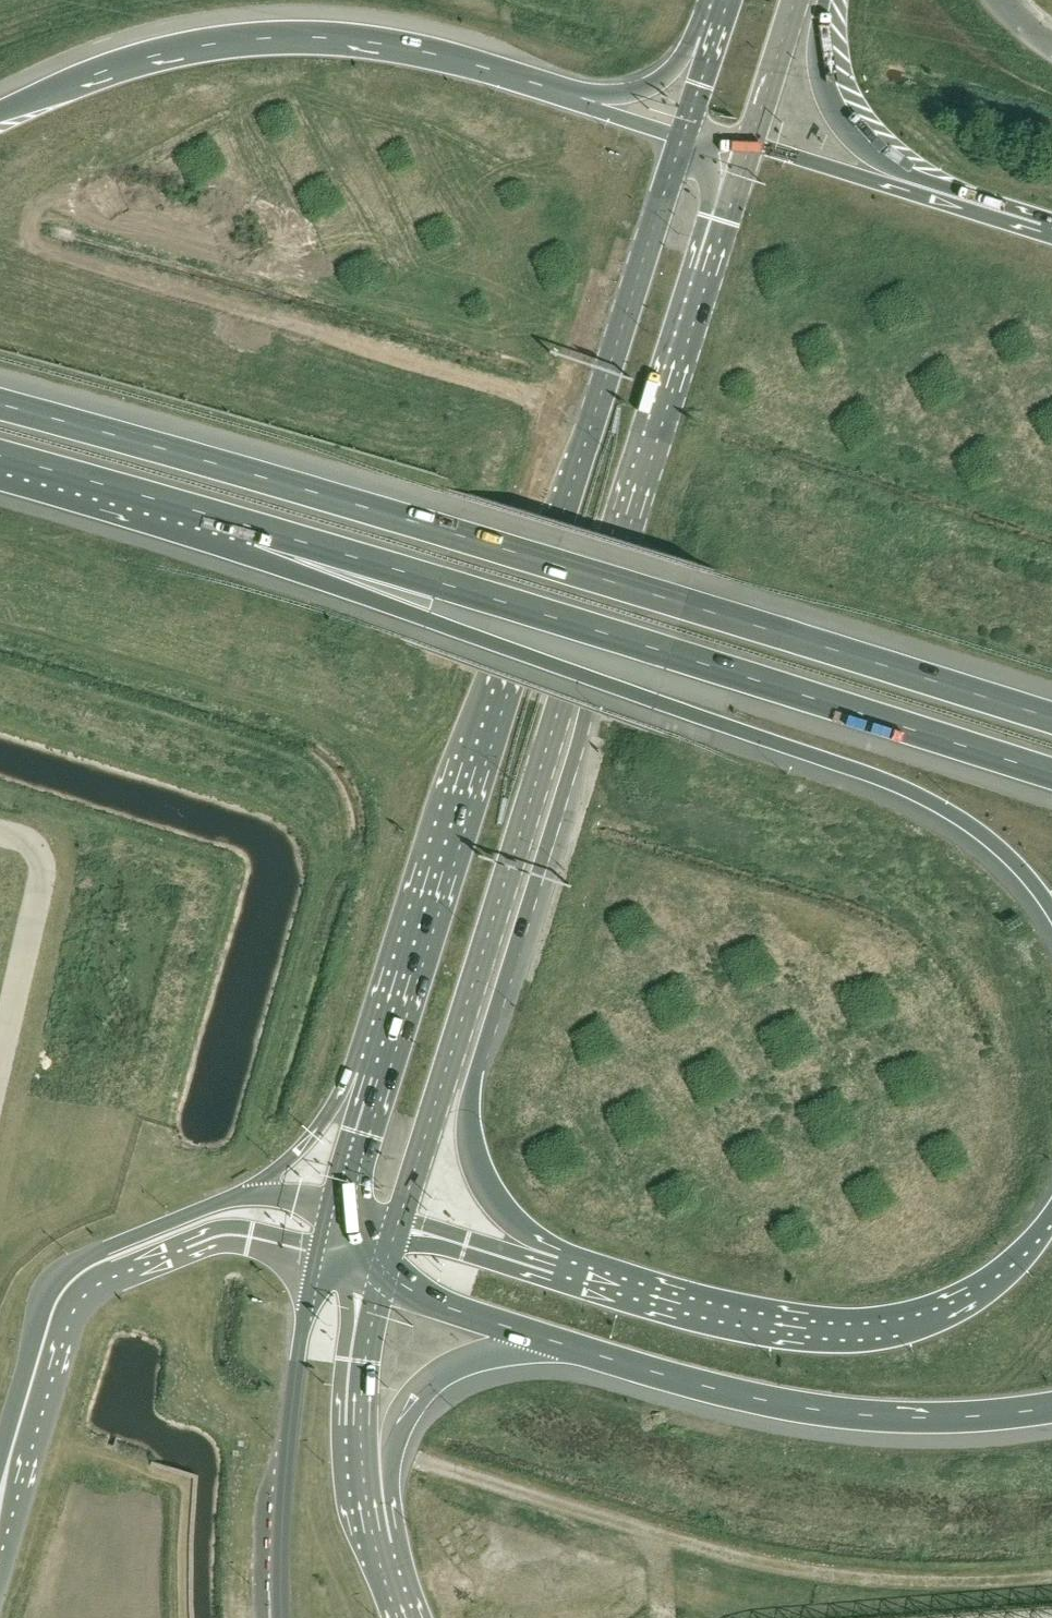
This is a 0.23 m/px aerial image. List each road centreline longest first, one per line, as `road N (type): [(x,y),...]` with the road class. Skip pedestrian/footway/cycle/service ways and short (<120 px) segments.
road 1 (motorway): [(1051,721),(458,535),(0,407)]
road 2 (primary): [(683,138),(385,1080)]
road 3 (motorway): [(256,527),(431,621),(934,805),(1008,858),(1051,911)]
road 4 (motorway): [(256,527),(1051,774)]
road 5 (motorway): [(565,1252),(493,1202),(467,1126),(476,1072),(575,753),(607,606)]
road 6 (primary): [(400,1217),(561,702),(607,606)]
road 7 (motorway): [(565,93),(399,48),(242,41),(98,73),(0,113)]
road 8 (unclassified): [(0,1580),(78,1320),(94,1298),(219,1243),(313,1263)]
road 9 (motorway): [(1051,1210),(971,1284),(934,1301),(856,1315),(757,1305),(565,1252)]
road 10 (motorway): [(540,1336),(757,1400),(825,1411),(941,1418),(1051,1407)]
road 11 (primary): [(607,606),(735,191)]
road 12 (unclassified): [(241,1197),(105,1247),(52,1279),(0,1452)]
road 13 (unclassified): [(313,1263),(290,1415),(280,1617)]
road 14 (motorway): [(0,456),(256,527)]
road 15 (motorway): [(932,192),(889,171),(844,130),(818,59),(825,0)]
road 16 (motorway): [(362,1460),(436,1377),(473,1356),(540,1336)]
road 17 (track): [(858,1578),(1051,1574)]
road 18 (motorway): [(932,192),(750,142)]
road 19 (primary): [(385,1080),(323,1120),(241,1197)]
road 20 (unclassified): [(362,1460),(365,1361),(380,1284)]
road 21 (motorway): [(565,1252),(501,1249),(400,1217)]
road 22 (motorway): [(380,1284),(540,1336)]
road 23 (motorway): [(713,42),(648,85),(598,96),(565,93)]
road 24 (unclassified): [(398,1617),(380,1566),(362,1460)]
road 25 (primary): [(750,142),(795,0)]
road 26 (primary): [(385,1080),(351,1203)]
road 27 (motorway): [(683,138),(565,93)]
road 28 (motorway): [(1051,228),(932,192)]

